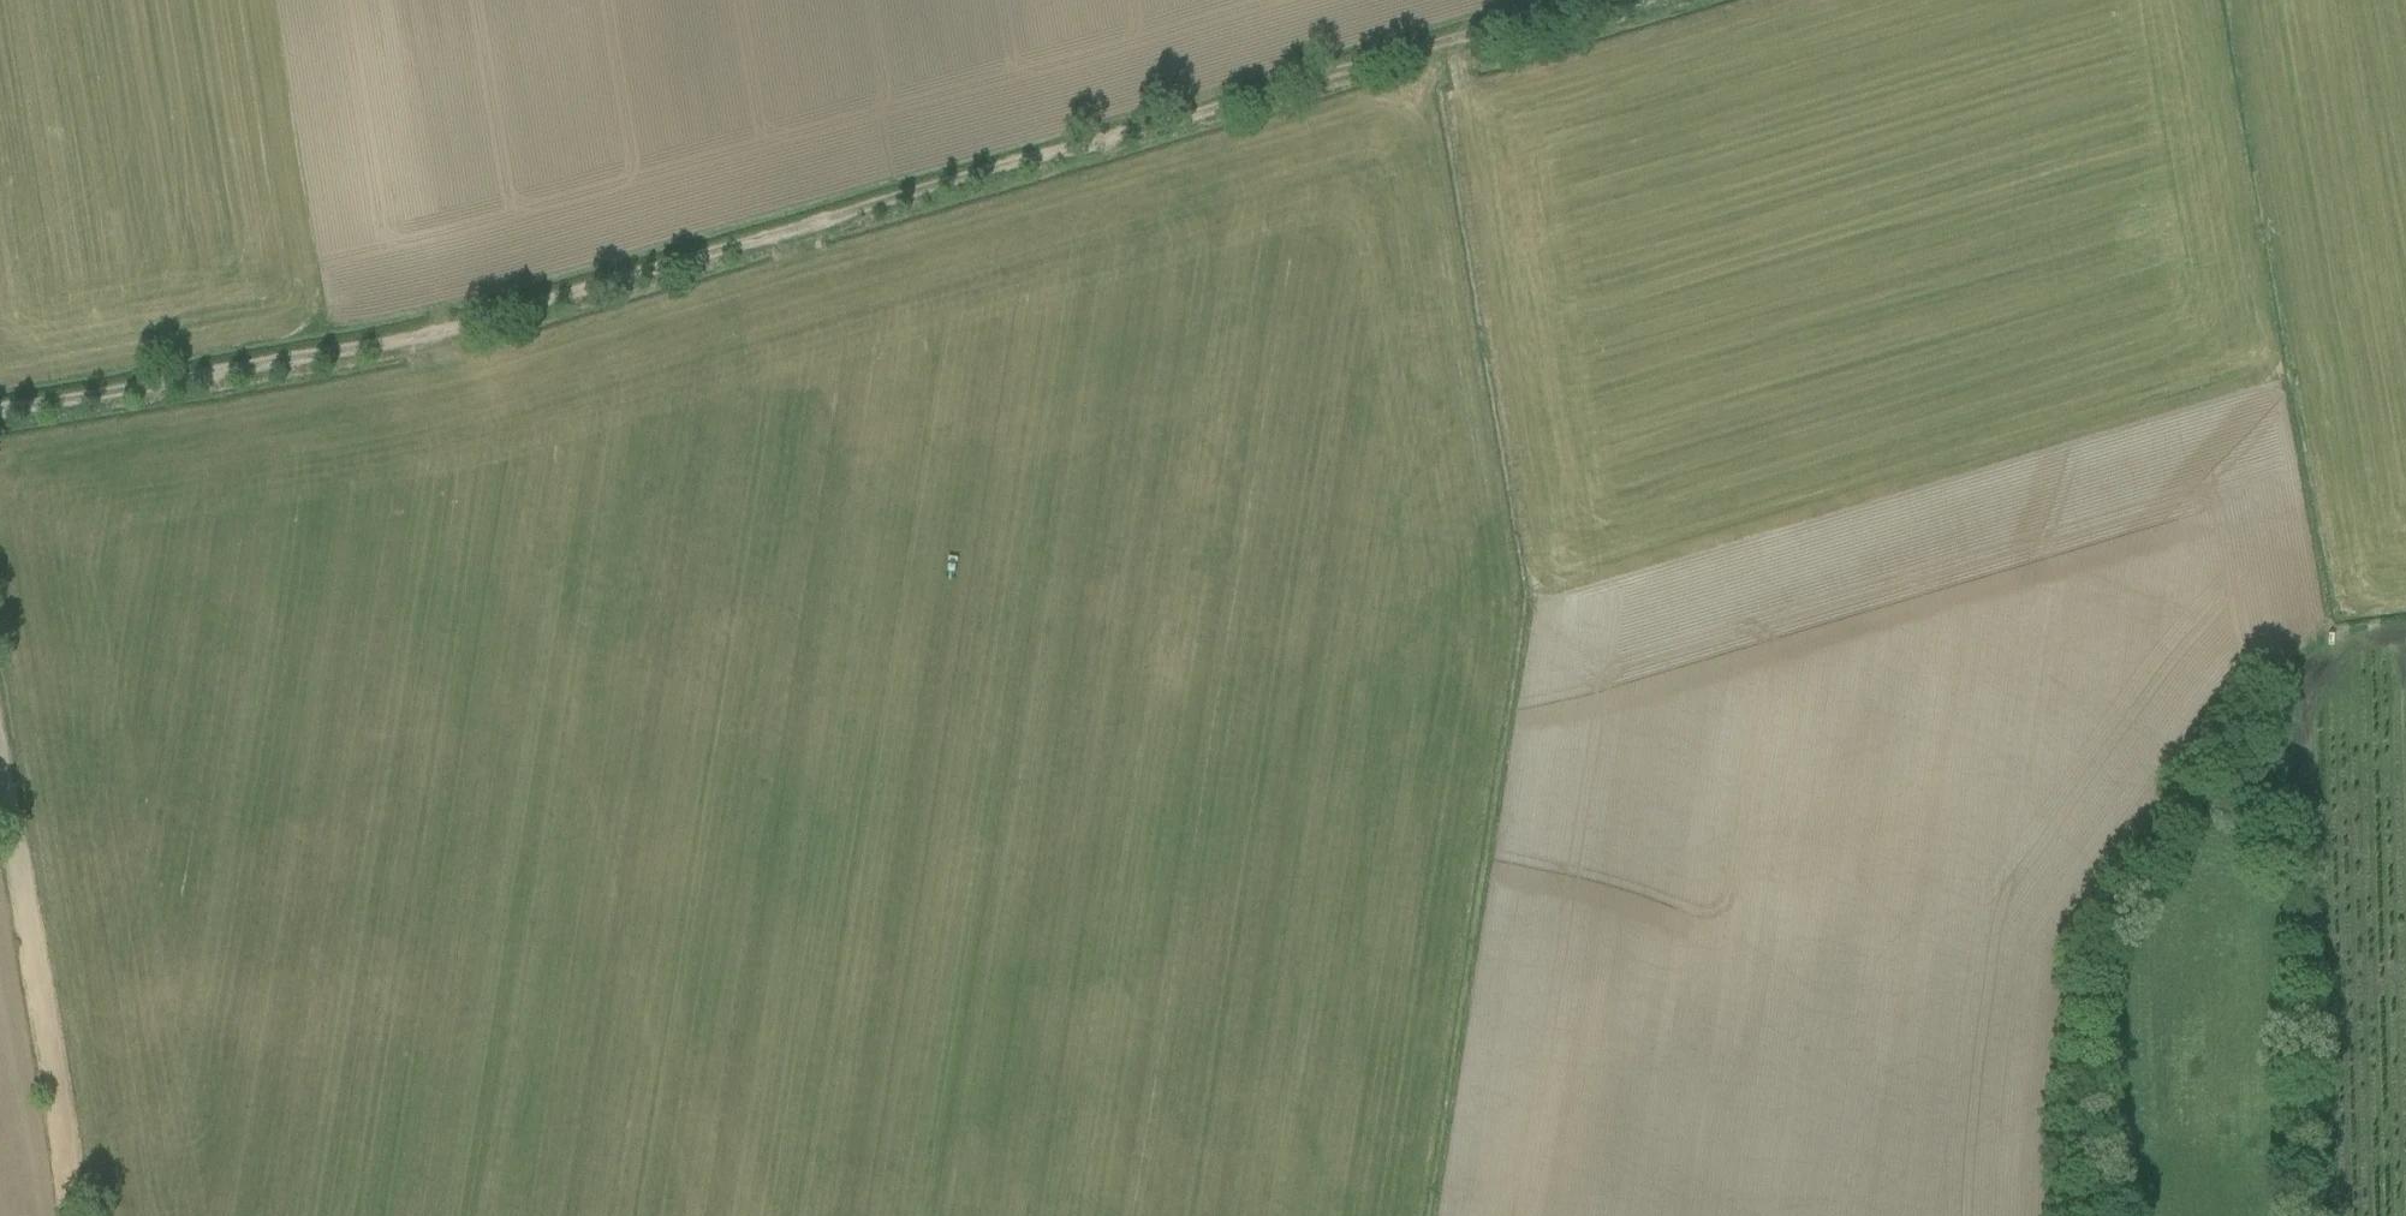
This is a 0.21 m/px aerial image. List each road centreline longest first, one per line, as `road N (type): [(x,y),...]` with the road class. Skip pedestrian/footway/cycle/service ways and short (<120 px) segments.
road 1 (track): [(0,409),(449,331),(1551,0)]
road 2 (track): [(72,1215),(0,803)]

